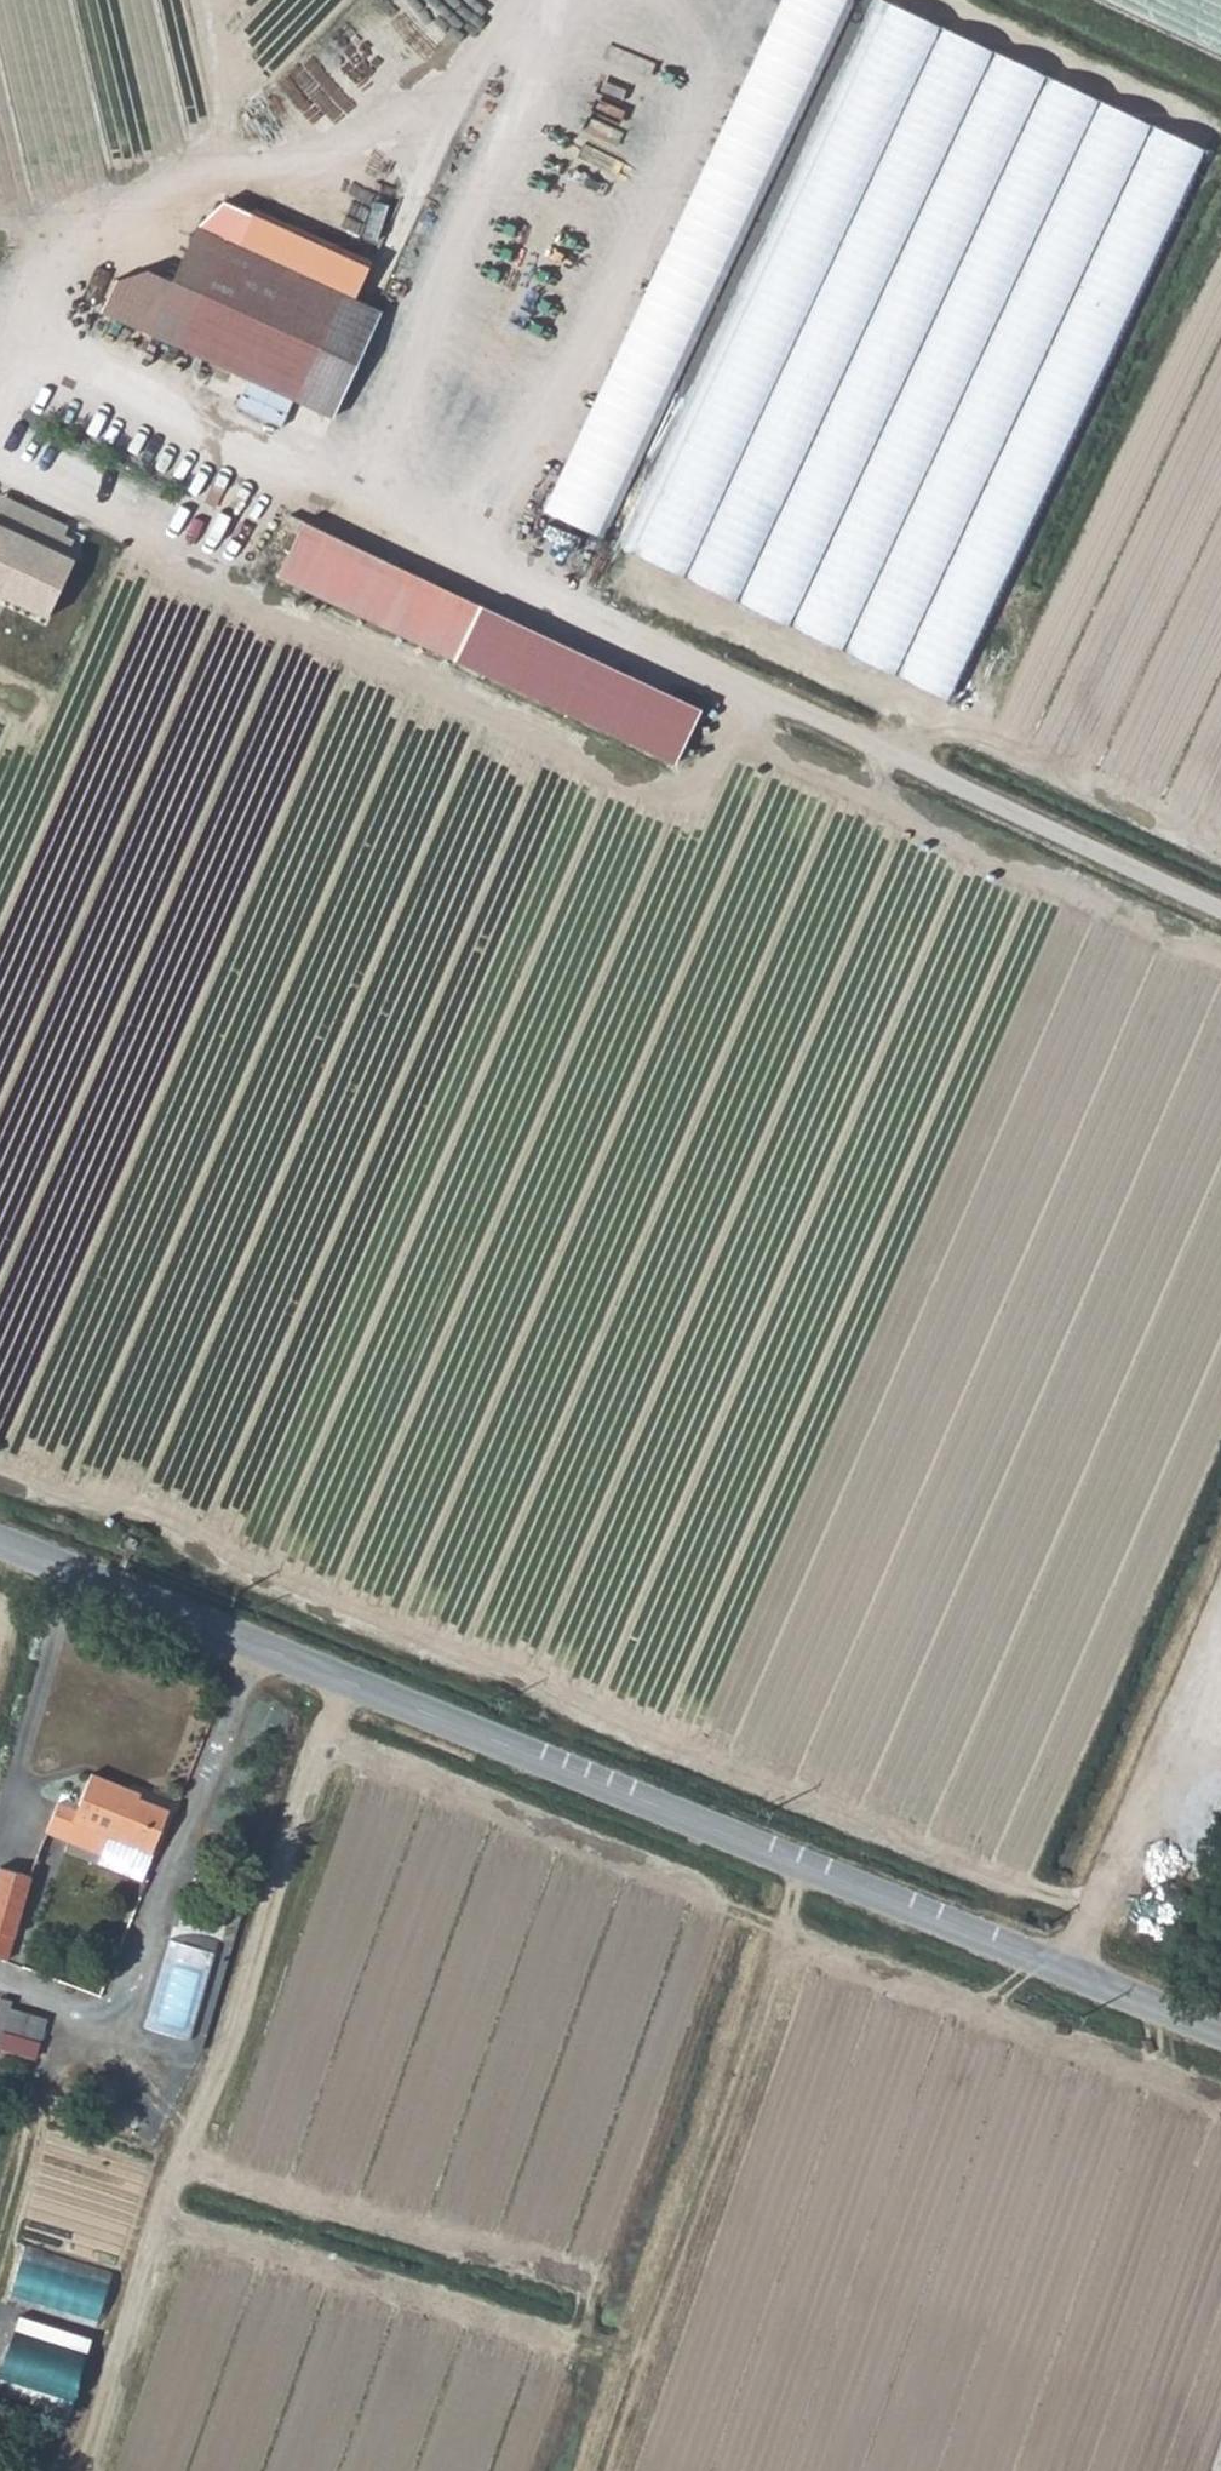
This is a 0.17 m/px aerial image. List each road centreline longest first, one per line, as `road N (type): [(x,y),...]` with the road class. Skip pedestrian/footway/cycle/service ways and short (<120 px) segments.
road 1 (track): [(0,334),(1220,911)]
road 2 (tertiary): [(1220,2025),(0,1542)]
road 3 (track): [(22,344),(84,228),(398,112),(467,0)]

